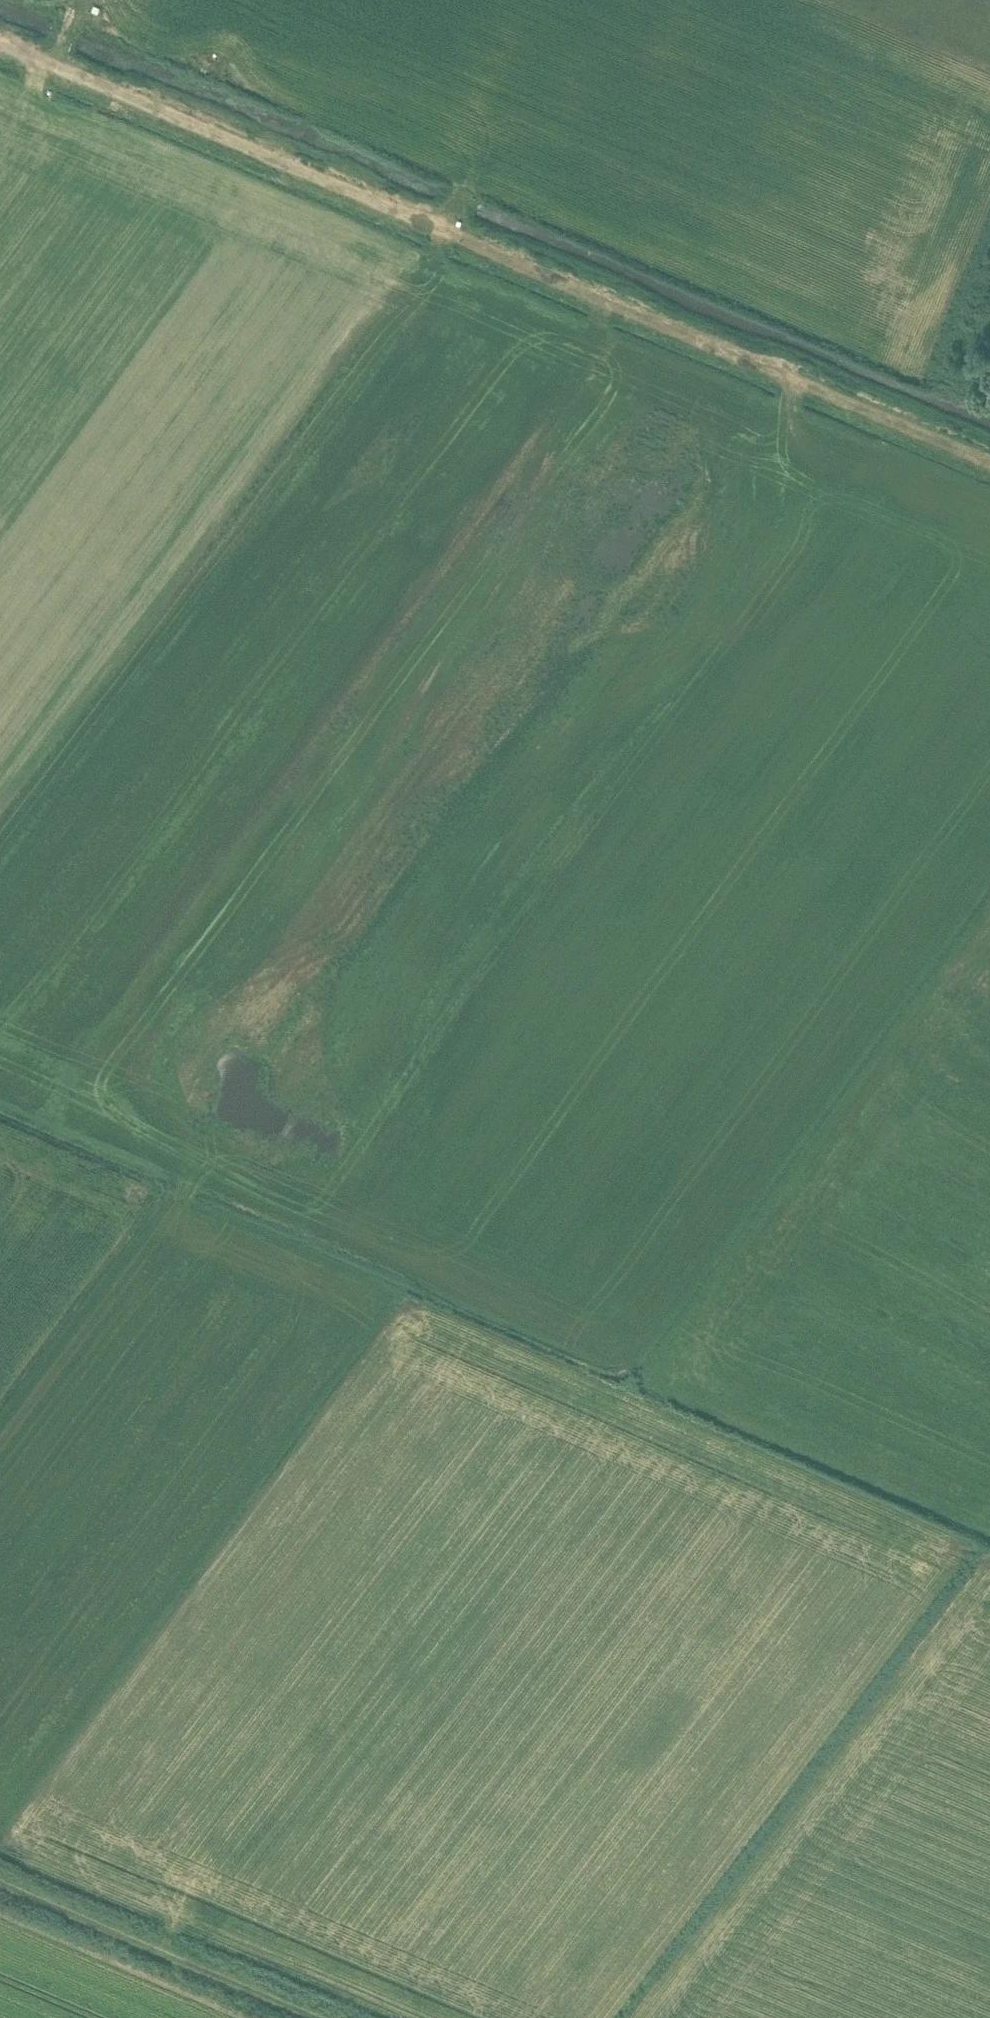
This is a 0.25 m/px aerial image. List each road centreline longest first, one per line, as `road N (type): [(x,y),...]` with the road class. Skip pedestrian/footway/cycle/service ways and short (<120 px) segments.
road 1 (track): [(0,1884),(315,2017)]

